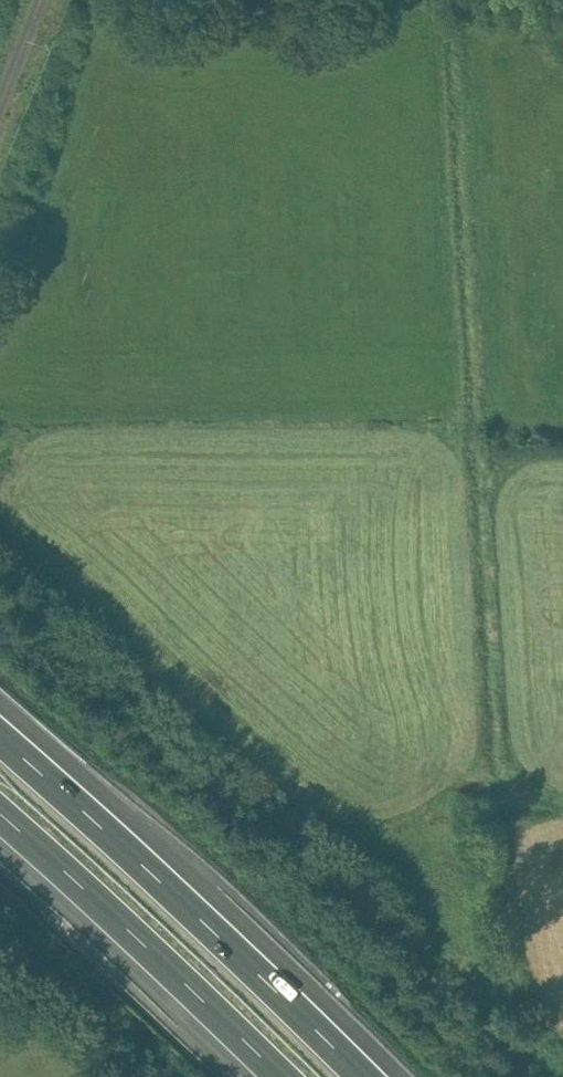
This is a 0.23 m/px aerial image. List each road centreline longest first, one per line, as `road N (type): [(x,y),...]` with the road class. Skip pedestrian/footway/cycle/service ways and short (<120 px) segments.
road 1 (motorway): [(367,1076),(0,736)]
road 2 (motorway): [(0,814),(286,1076)]

